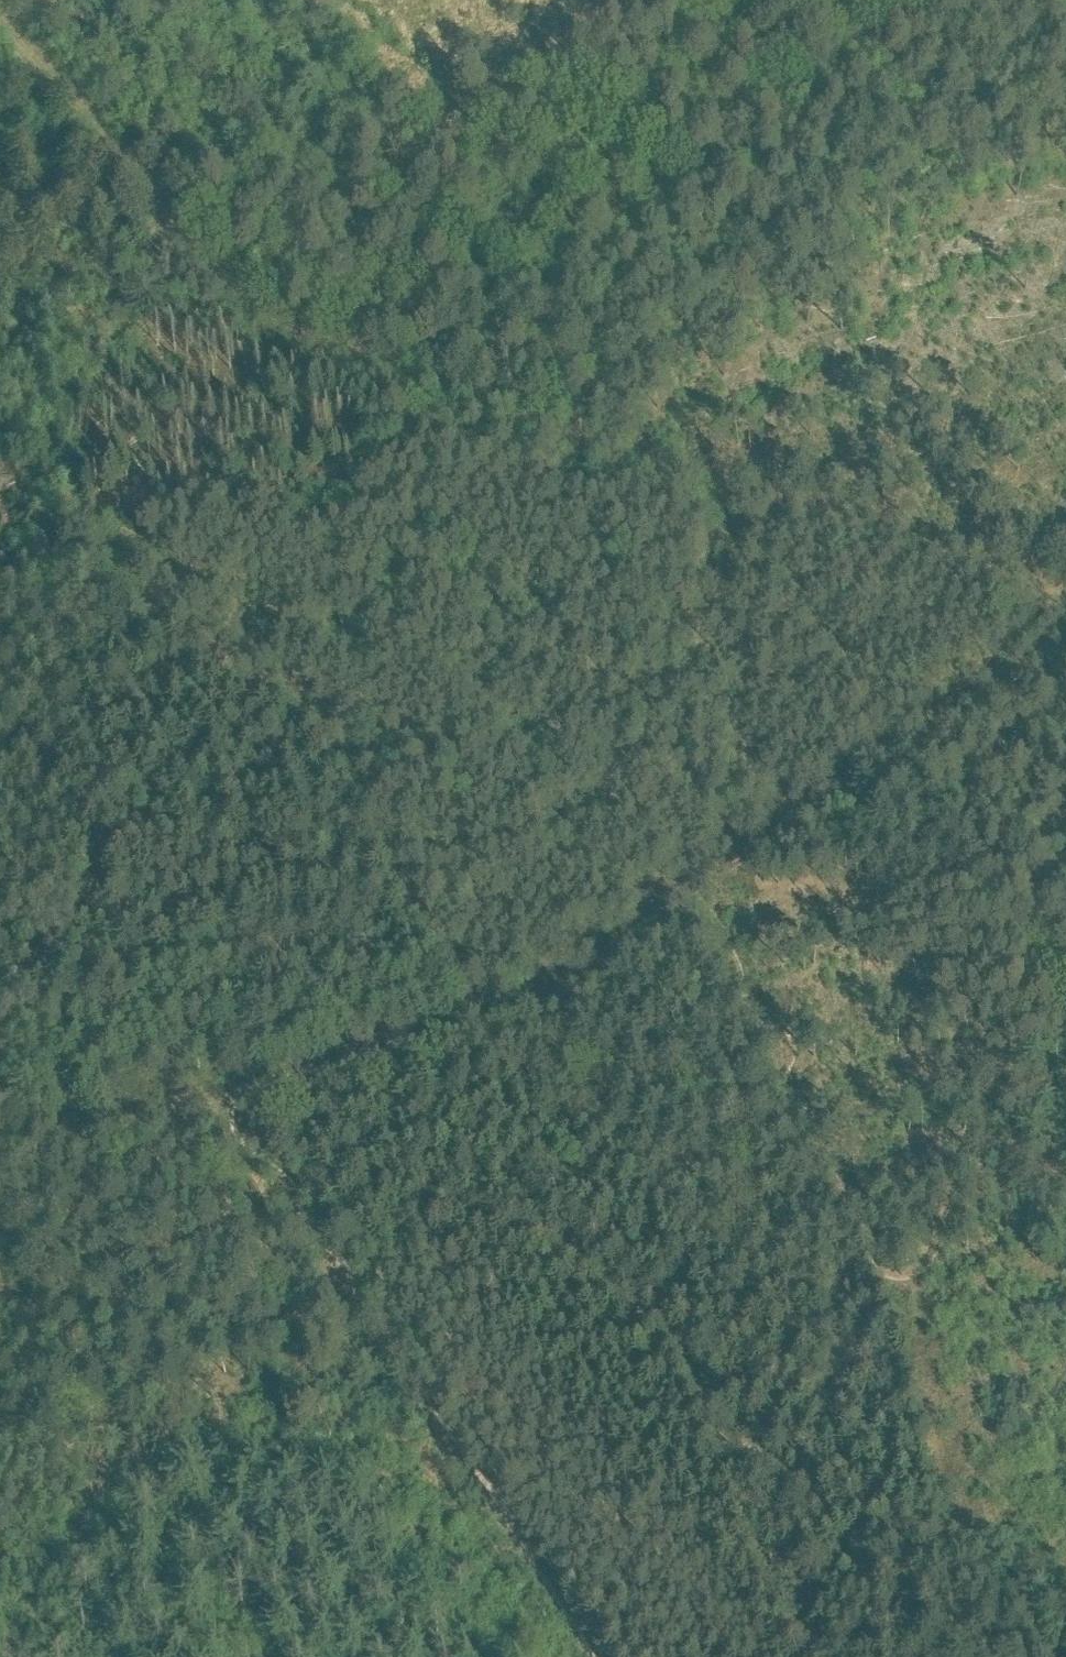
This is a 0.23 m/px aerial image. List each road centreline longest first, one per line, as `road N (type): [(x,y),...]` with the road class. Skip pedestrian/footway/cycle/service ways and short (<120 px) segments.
road 1 (track): [(215,1098),(585,1656)]

